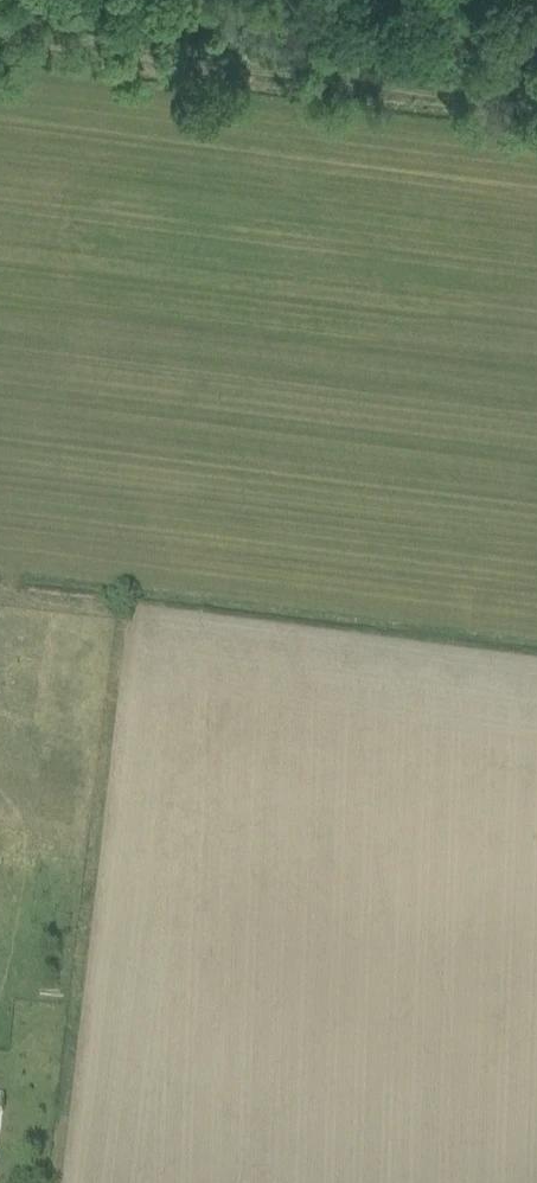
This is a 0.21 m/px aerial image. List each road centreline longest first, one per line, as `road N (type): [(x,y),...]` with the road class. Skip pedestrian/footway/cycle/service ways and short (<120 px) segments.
road 1 (track): [(536,105),(0,40)]

